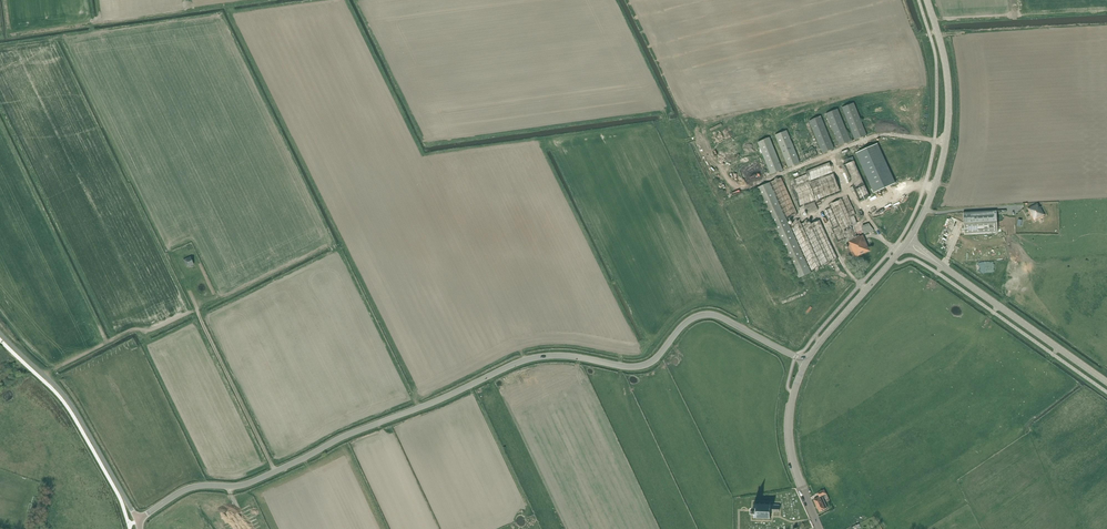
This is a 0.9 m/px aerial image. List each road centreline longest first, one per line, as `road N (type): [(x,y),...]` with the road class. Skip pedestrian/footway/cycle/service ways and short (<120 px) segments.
road 1 (tertiary): [(137,521),(186,489),(245,485),(526,360),(646,365),(701,315),(723,319),(806,362)]
road 2 (track): [(419,408),(336,248),(197,308)]
road 3 (tertiary): [(910,237),(935,187),(948,123),(946,65),(927,0)]
road 4 (unclassified): [(137,521),(76,411),(0,333)]
road 5 (tertiary): [(1106,382),(942,266)]
road 6 (track): [(197,308),(144,334),(140,325),(41,378)]
road 7 (track): [(276,471),(197,308)]
road 8 (tertiary): [(820,528),(789,438),(806,362)]
road 9 (tertiary): [(806,362),(905,246)]
road 10 (track): [(866,289),(846,269),(823,219),(800,215),(783,173)]
road 11 (track): [(620,353),(622,393),(659,472)]

